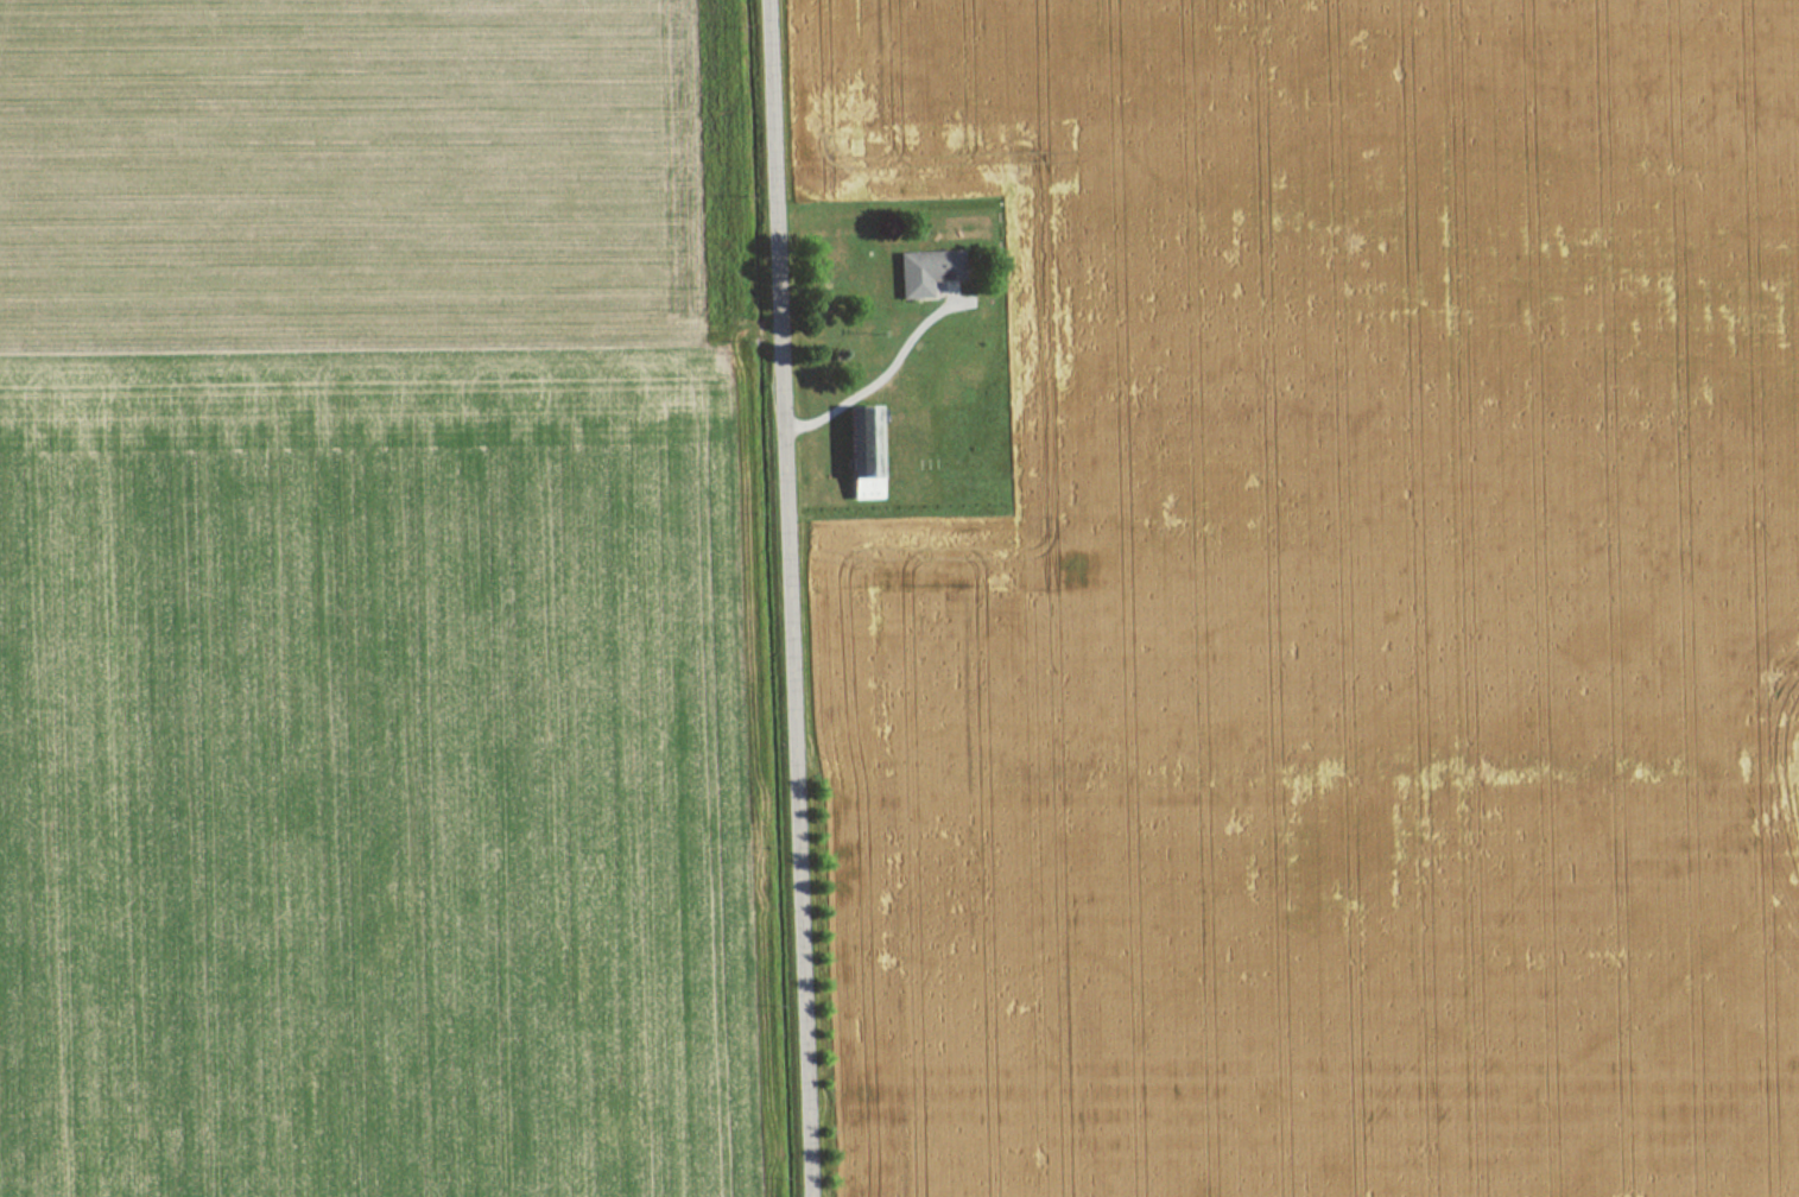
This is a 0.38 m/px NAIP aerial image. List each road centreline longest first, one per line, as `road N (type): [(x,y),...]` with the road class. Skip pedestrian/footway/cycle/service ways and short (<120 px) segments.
road 1 (residential): [(815,1196),(773,0)]

